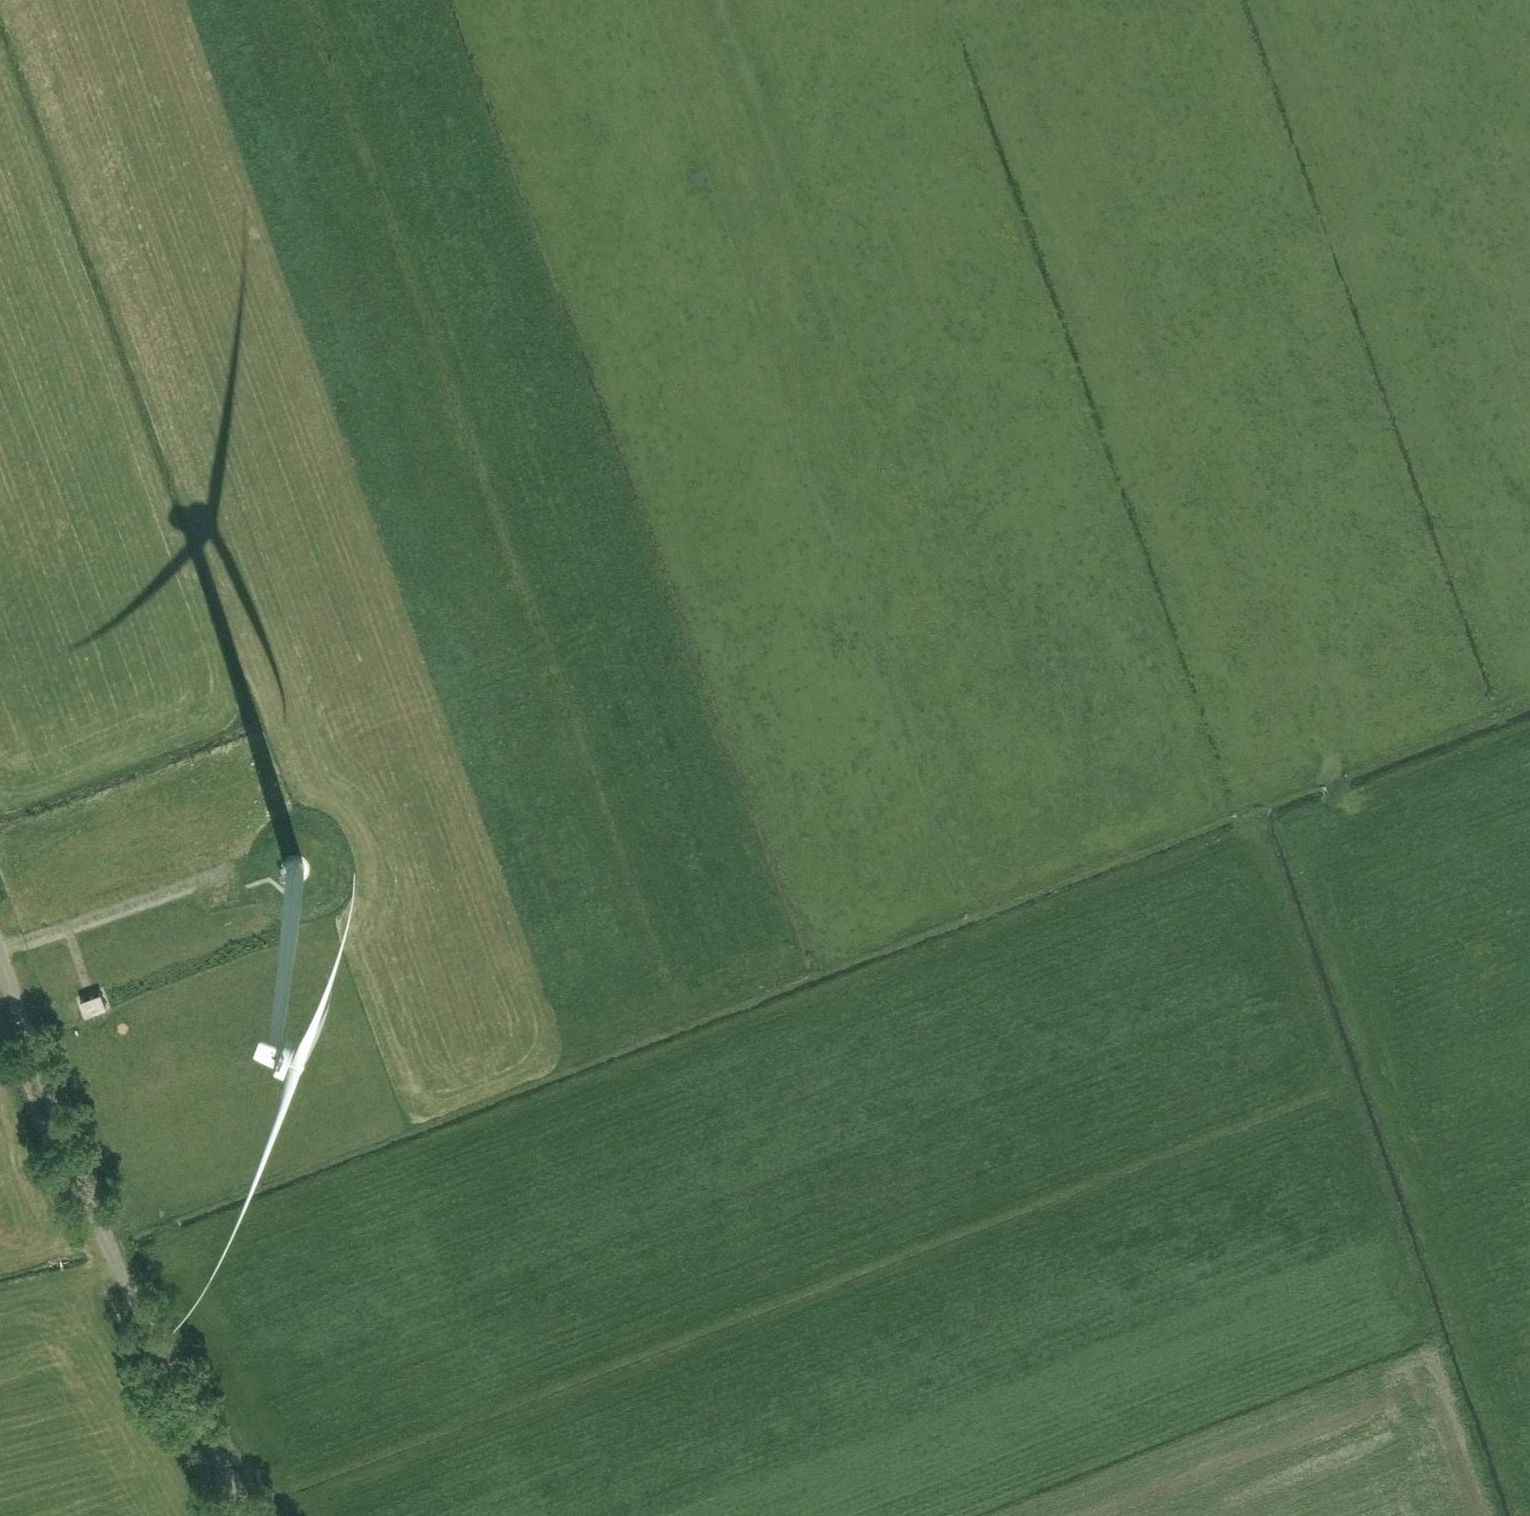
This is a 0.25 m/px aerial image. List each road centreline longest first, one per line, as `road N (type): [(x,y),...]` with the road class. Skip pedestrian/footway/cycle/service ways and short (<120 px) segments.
road 1 (unclassified): [(256,1515),(120,1259),(0,946)]

